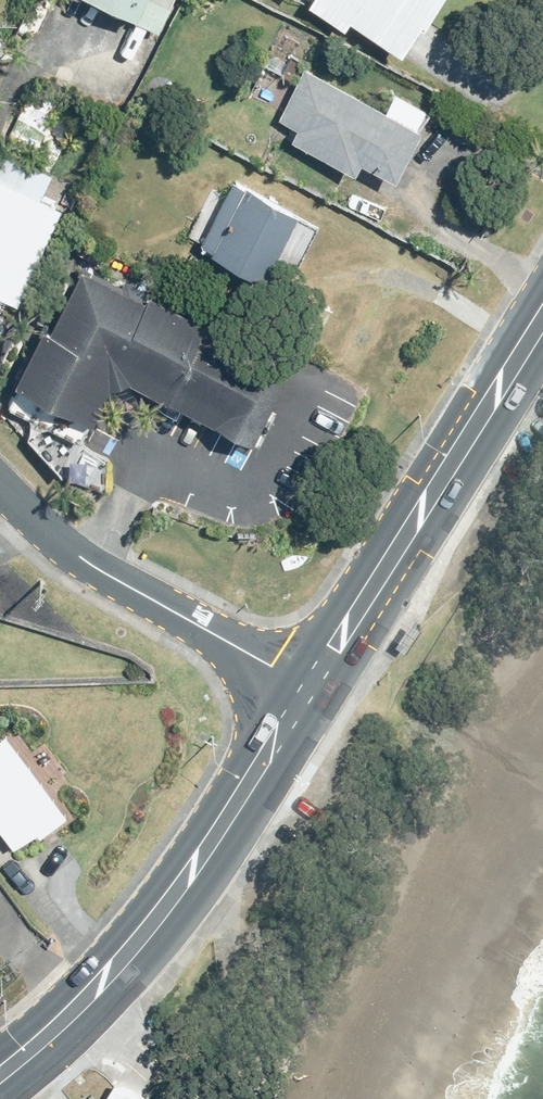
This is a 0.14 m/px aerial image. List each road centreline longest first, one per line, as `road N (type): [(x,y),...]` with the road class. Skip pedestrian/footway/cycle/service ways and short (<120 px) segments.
road 1 (primary): [(0,1074),(57,1034),(211,848),(309,686)]
road 2 (primary): [(309,686),(542,317)]
road 3 (residential): [(309,686),(90,565),(0,479)]

